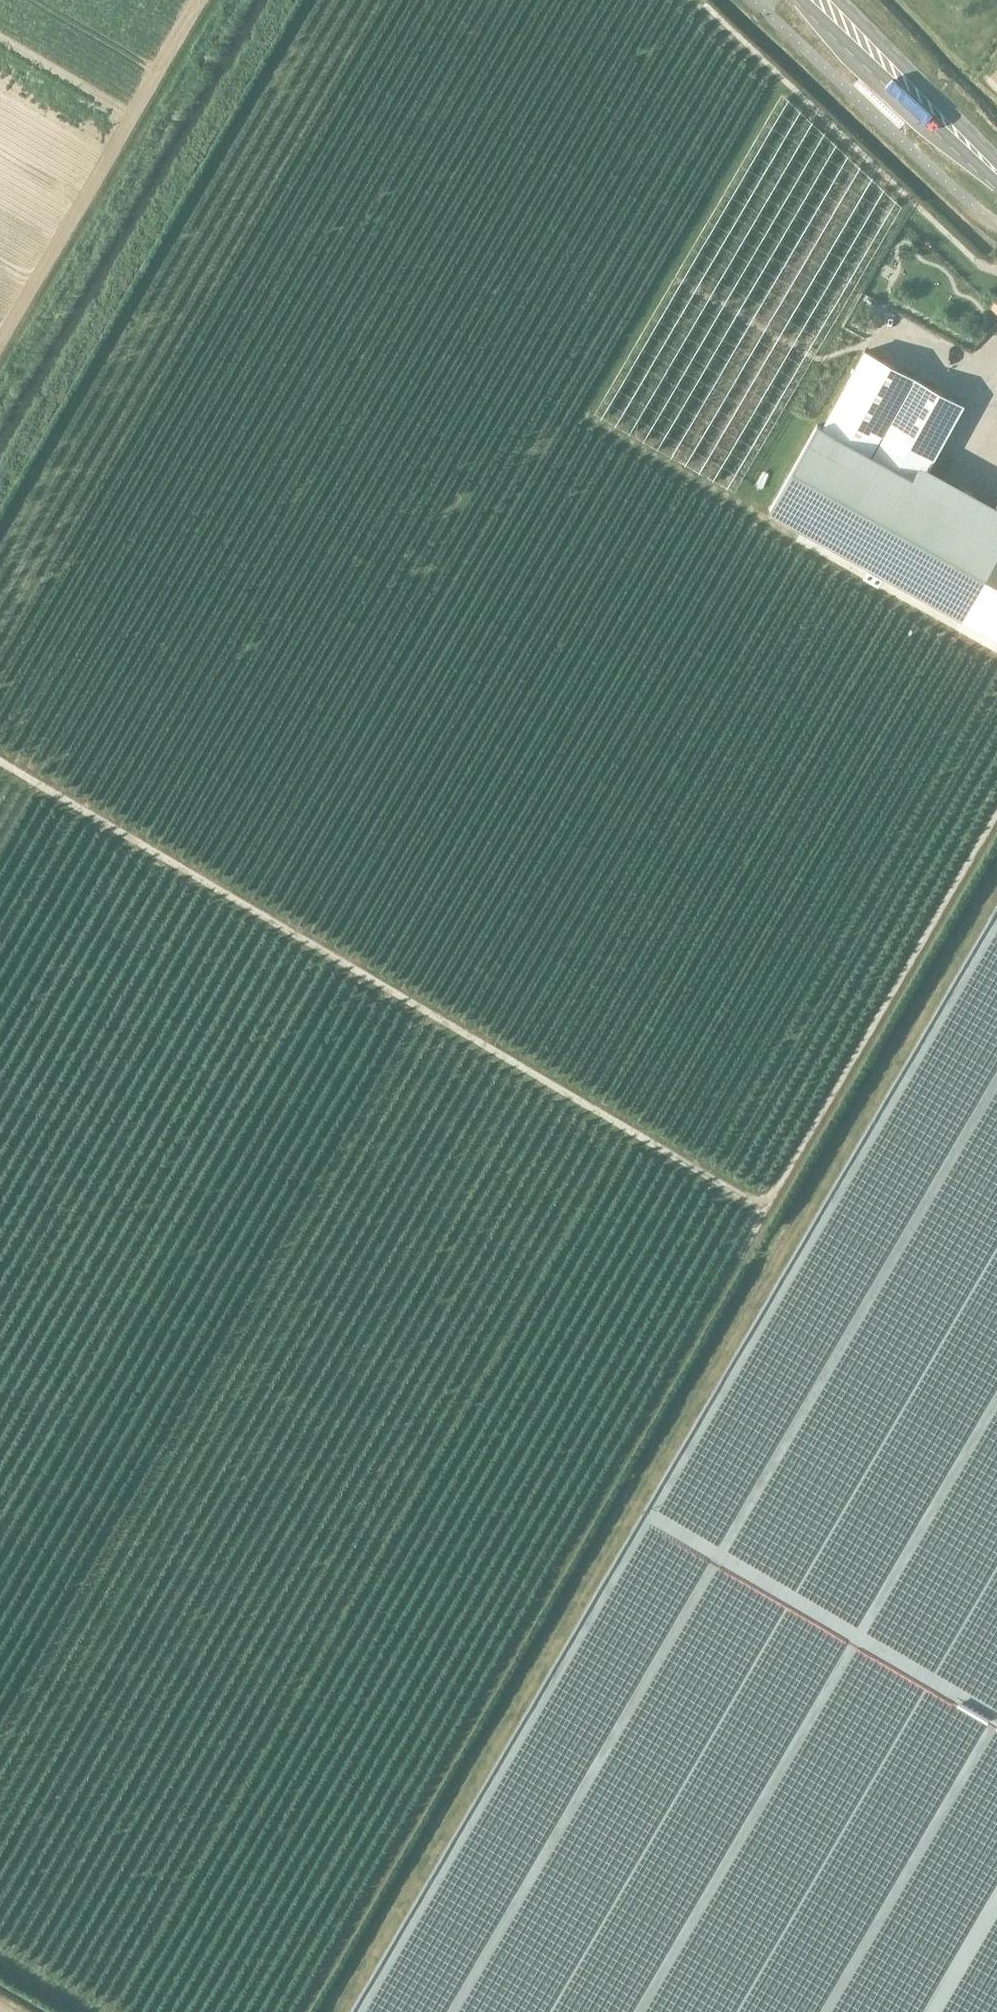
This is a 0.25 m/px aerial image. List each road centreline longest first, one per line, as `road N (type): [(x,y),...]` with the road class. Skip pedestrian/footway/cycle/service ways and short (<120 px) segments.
road 1 (secondary): [(801,0),(996,174)]
road 2 (secondary): [(996,174),(992,158),(838,0)]

